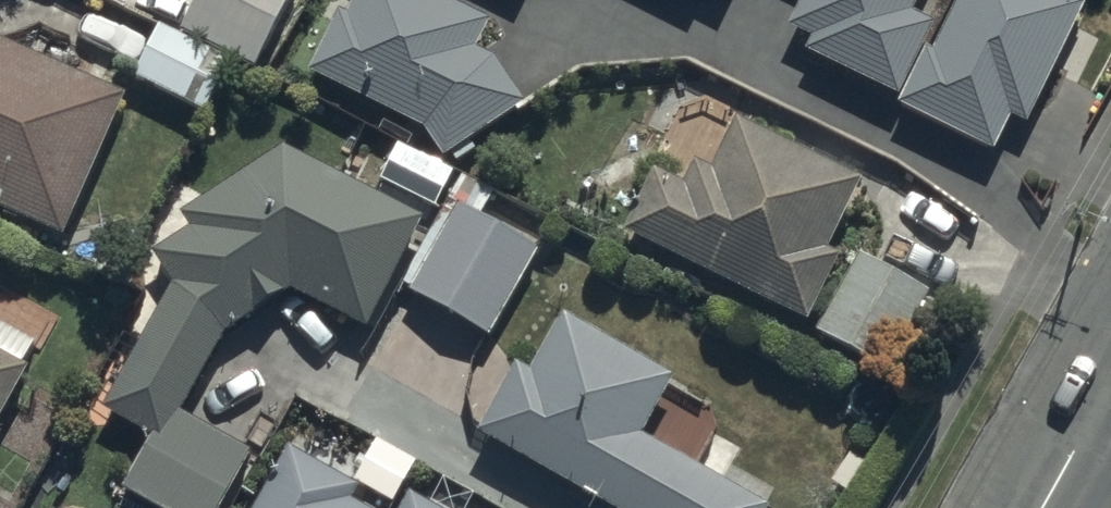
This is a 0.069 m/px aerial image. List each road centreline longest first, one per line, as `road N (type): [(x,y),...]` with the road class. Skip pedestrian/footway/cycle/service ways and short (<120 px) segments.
road 1 (tertiary): [(1110,380),(1040,507)]

